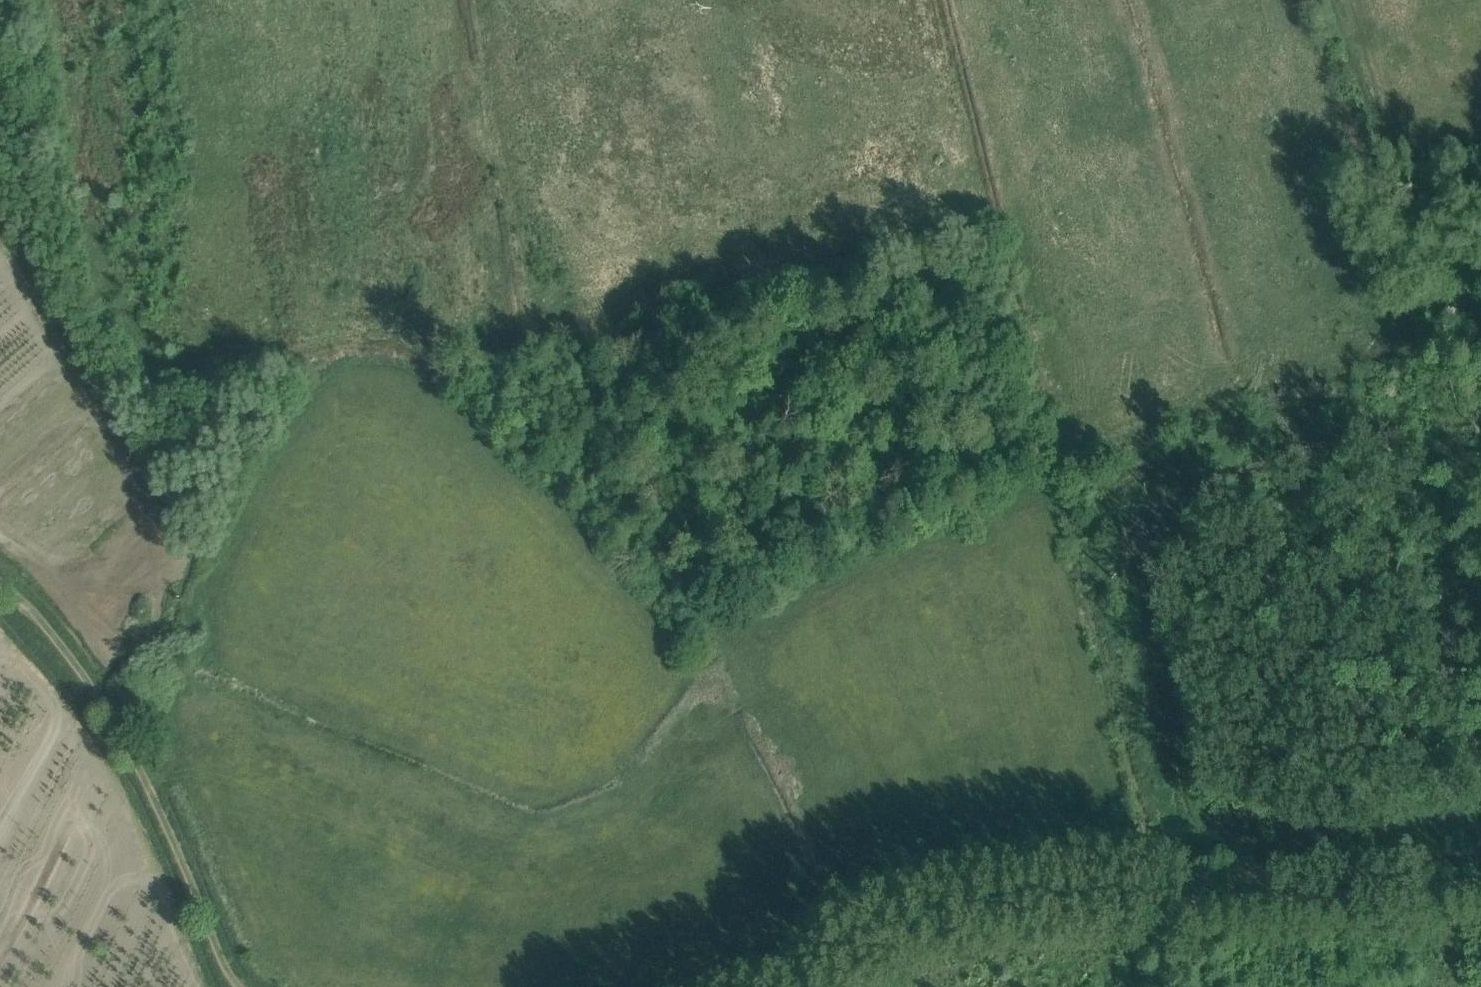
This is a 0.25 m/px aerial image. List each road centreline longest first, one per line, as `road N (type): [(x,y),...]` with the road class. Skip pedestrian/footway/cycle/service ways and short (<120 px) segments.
road 1 (track): [(1480,878),(1249,900),(997,903),(888,933),(763,986)]
road 2 (track): [(236,986),(106,712),(79,668),(0,584)]

